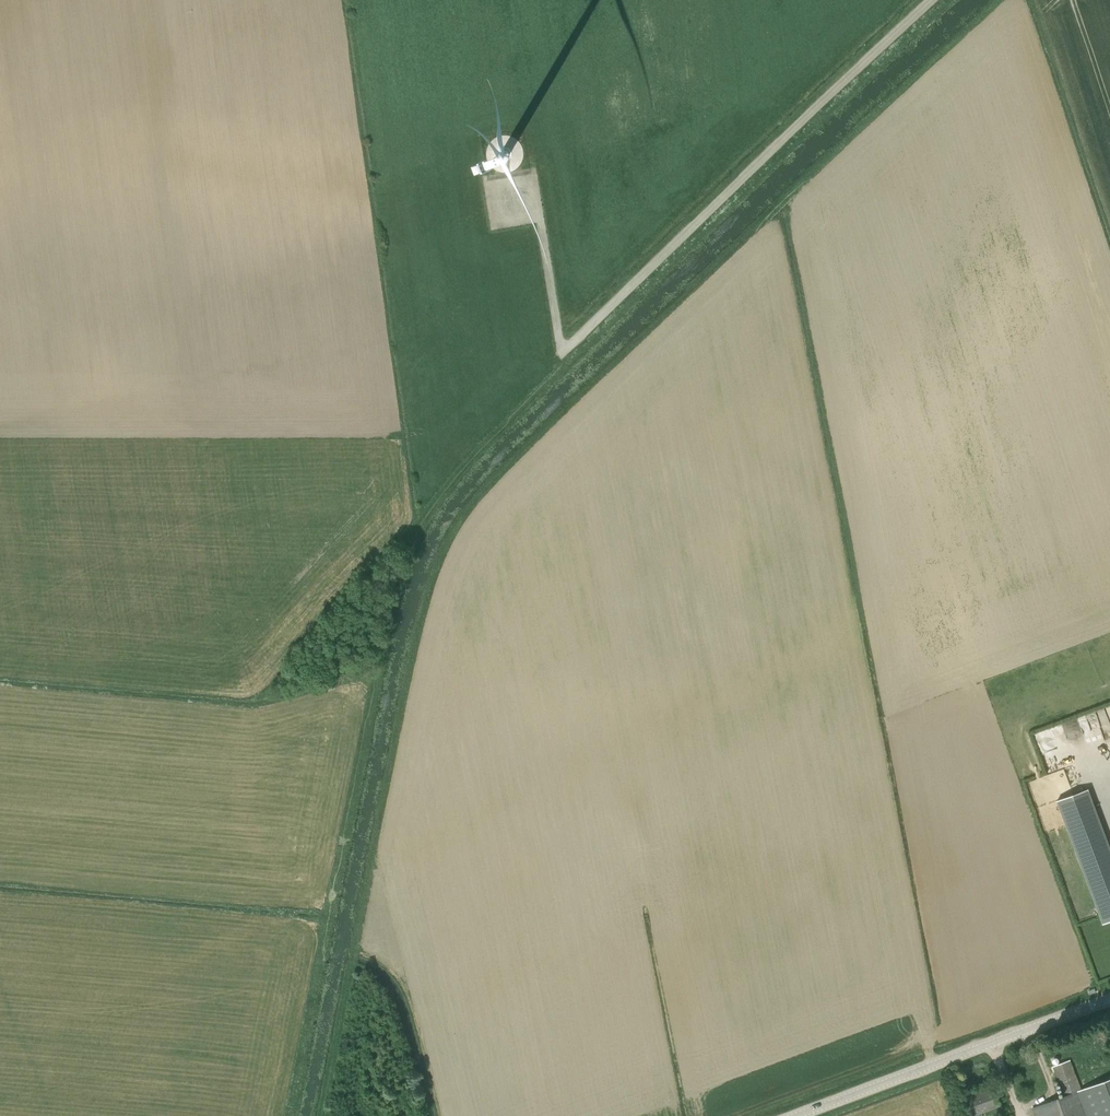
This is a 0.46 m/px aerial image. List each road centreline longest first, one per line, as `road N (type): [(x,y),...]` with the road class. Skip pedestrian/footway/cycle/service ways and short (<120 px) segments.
road 1 (unclassified): [(798,1115),(1109,1000)]

